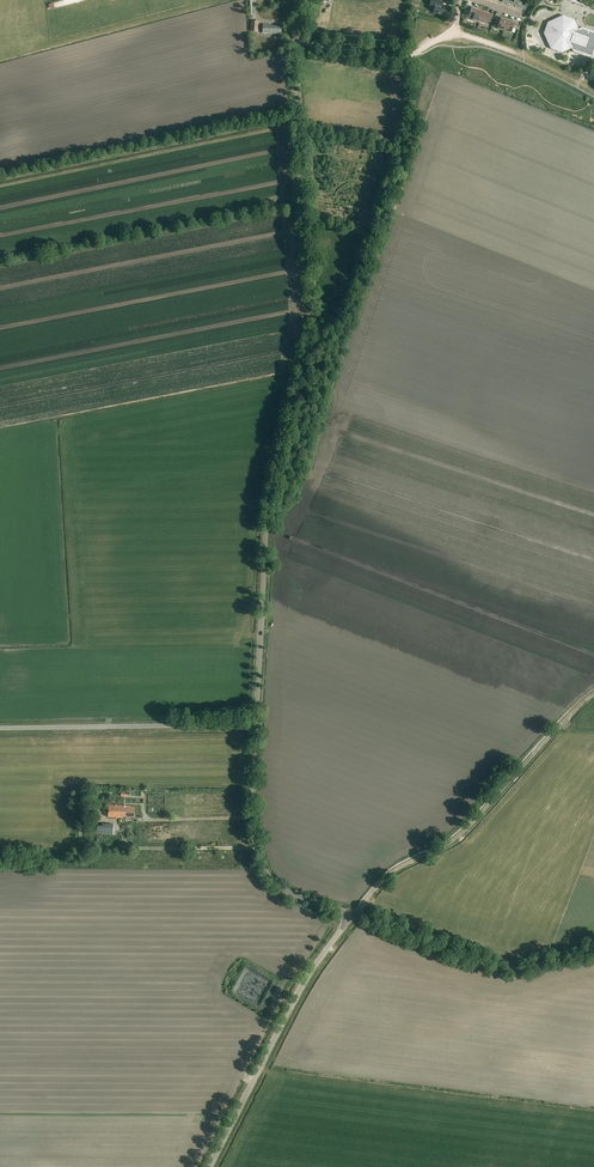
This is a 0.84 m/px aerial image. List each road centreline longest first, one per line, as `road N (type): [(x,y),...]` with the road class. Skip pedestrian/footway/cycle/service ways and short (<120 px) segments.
road 1 (unclassified): [(255,724),(267,508),(311,319),(296,42)]
road 2 (track): [(359,909),(395,871),(467,829),(593,694)]
road 3 (track): [(305,43),(397,60),(456,33),(593,91)]
road 4 (unclassified): [(211,1166),(294,1000),(354,914)]
road 5 (unclassified): [(0,728),(255,724)]
road 6 (unclassified): [(354,914),(487,967),(593,951)]
road 7 (unclassified): [(354,914),(284,890),(267,874),(252,812),(255,724)]
road 8 (track): [(258,848),(131,849),(122,828)]

